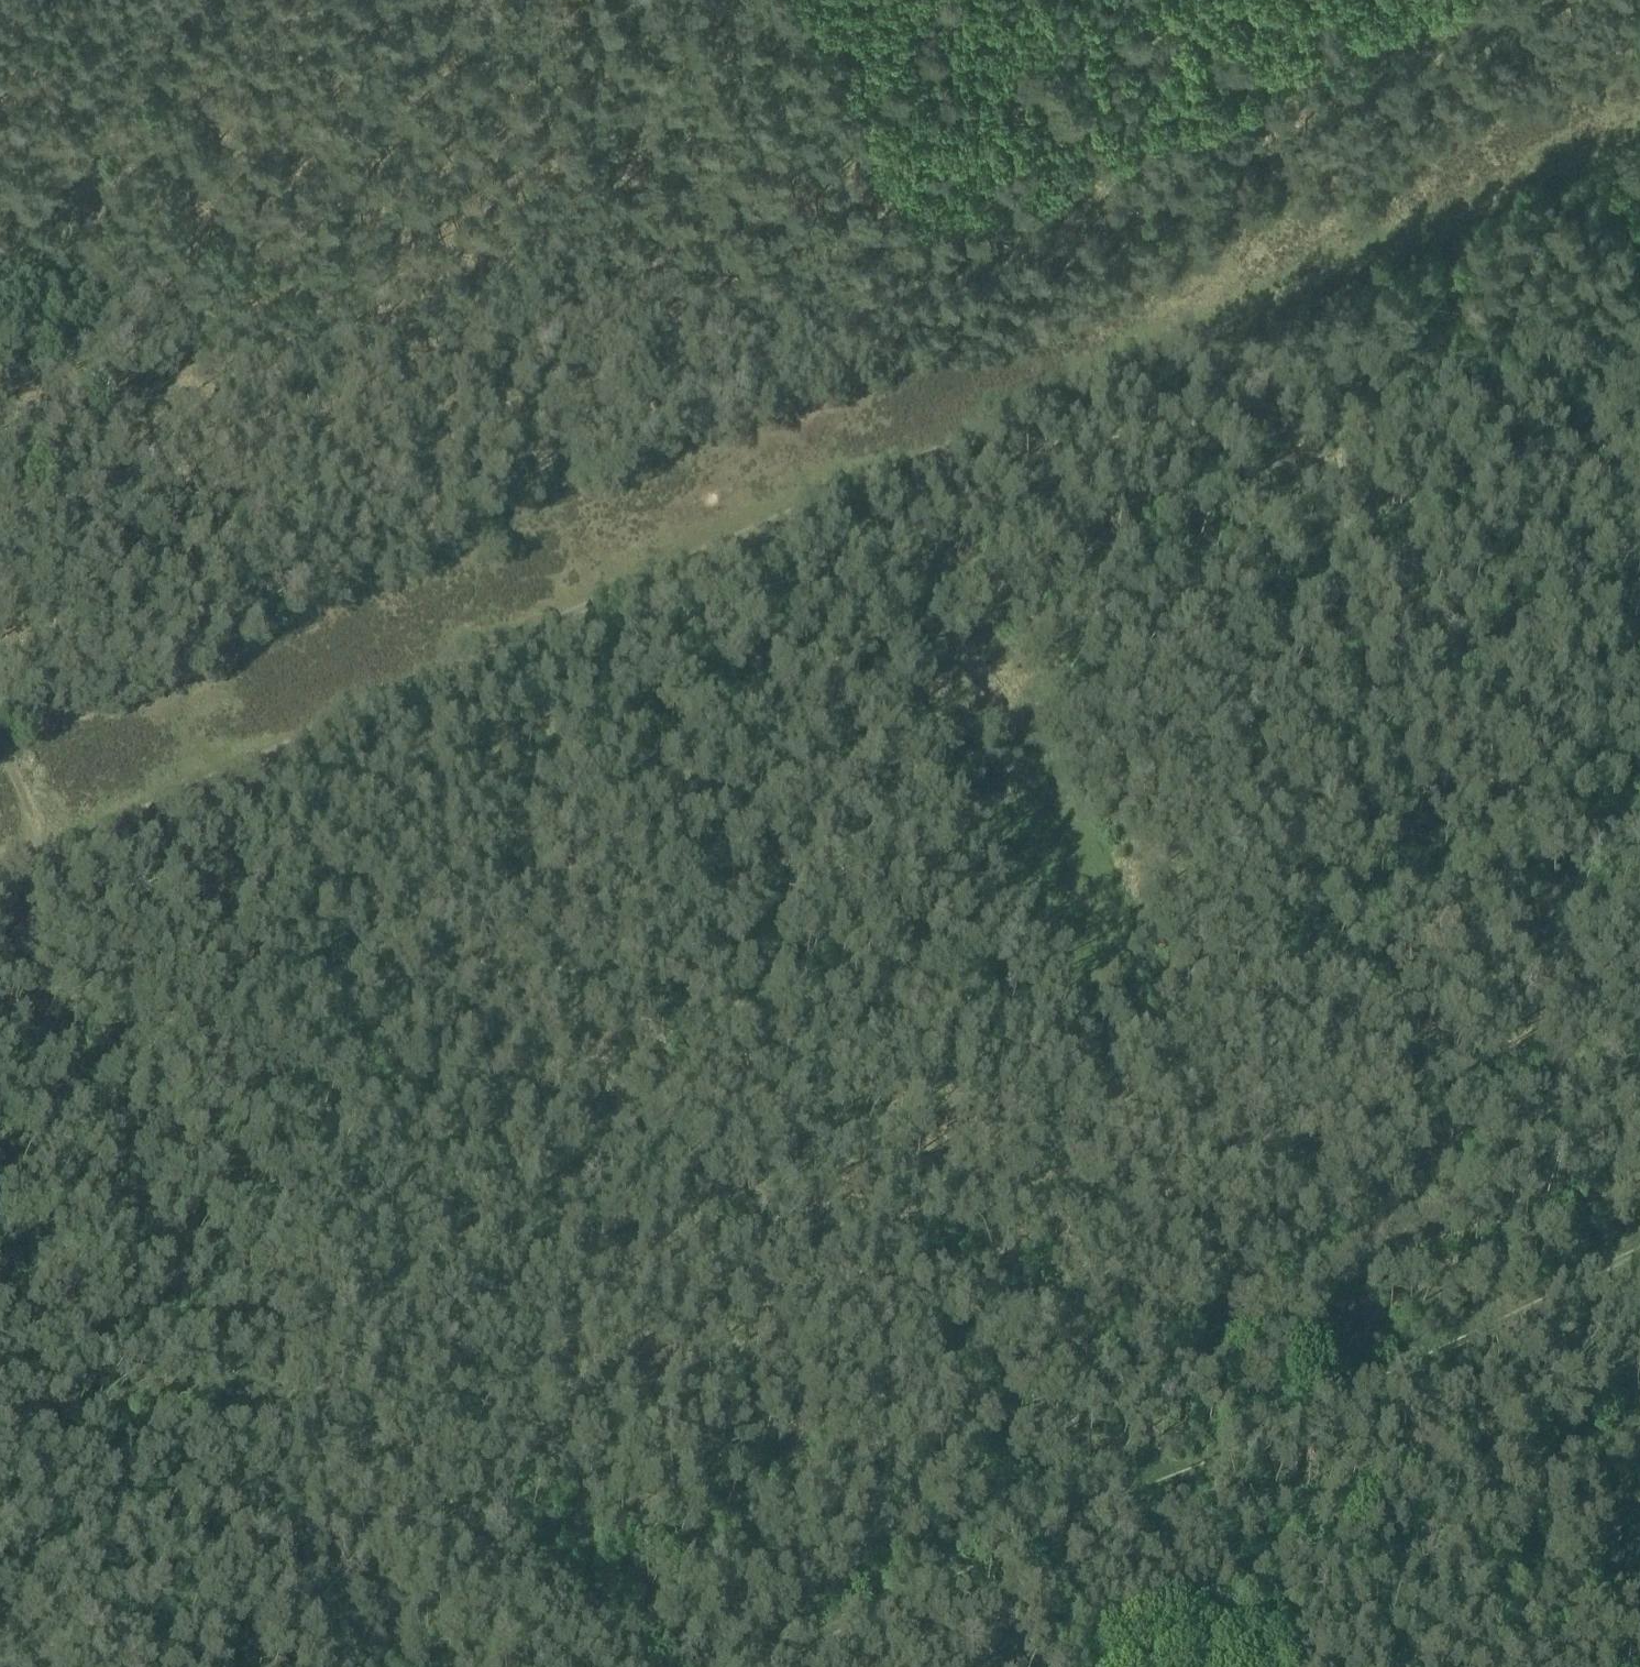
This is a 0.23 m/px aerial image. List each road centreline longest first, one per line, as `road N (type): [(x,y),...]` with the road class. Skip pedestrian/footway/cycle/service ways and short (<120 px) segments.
road 1 (track): [(1639,135),(0,879)]
road 2 (track): [(797,1666),(1639,1282)]
road 3 (track): [(1639,1090),(1573,1052),(1500,1026),(1332,986),(1167,966)]
road 4 (track): [(1545,1042),(1574,1117),(1571,1164),(1538,1275),(1500,1346)]

